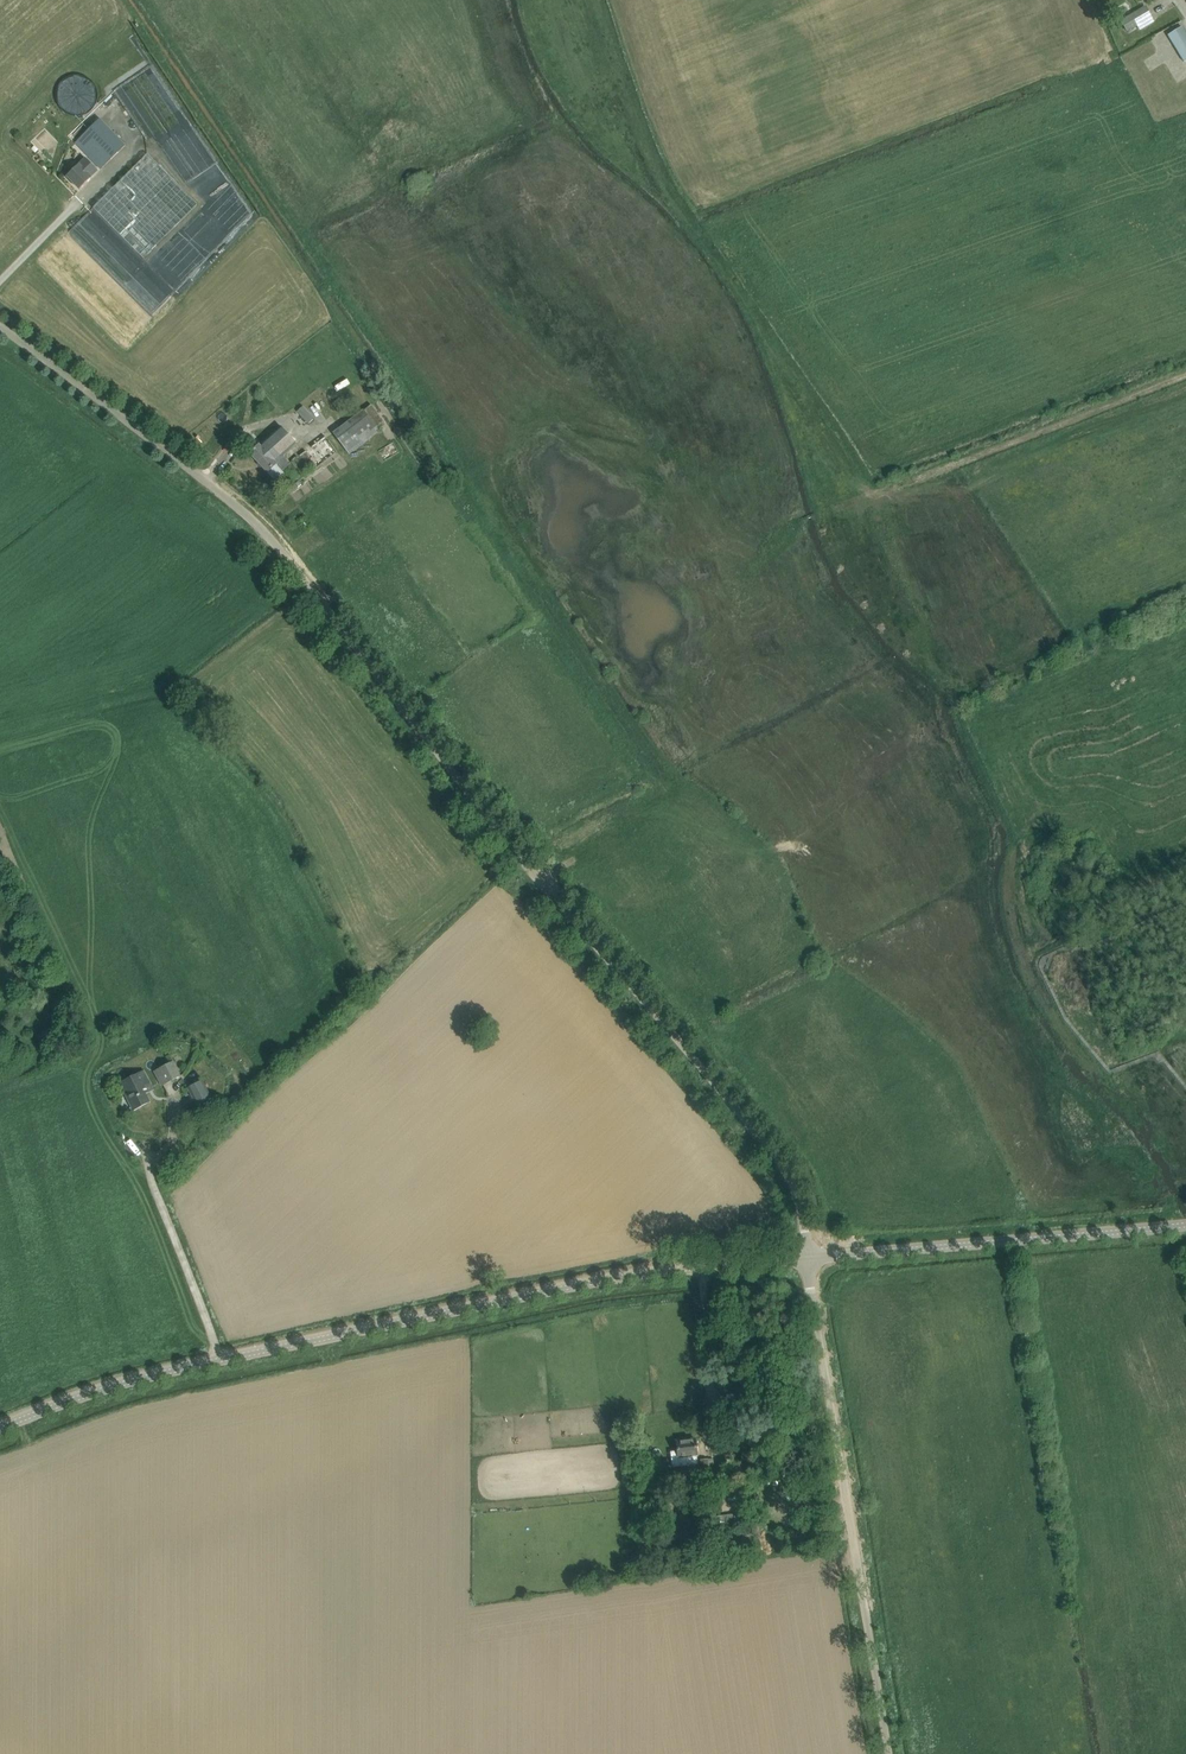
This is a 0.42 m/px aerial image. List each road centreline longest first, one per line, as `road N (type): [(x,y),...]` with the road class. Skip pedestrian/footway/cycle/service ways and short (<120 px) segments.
road 1 (unclassified): [(811,1259),(795,1183),(763,1137),(570,914),(291,561),(207,481),(0,327)]
road 2 (tertiary): [(0,1425),(104,1385),(223,1355),(633,1272),(811,1259)]
road 3 (unclassified): [(892,1753),(811,1259)]
road 4 (tertiary): [(811,1259),(1185,1224)]

